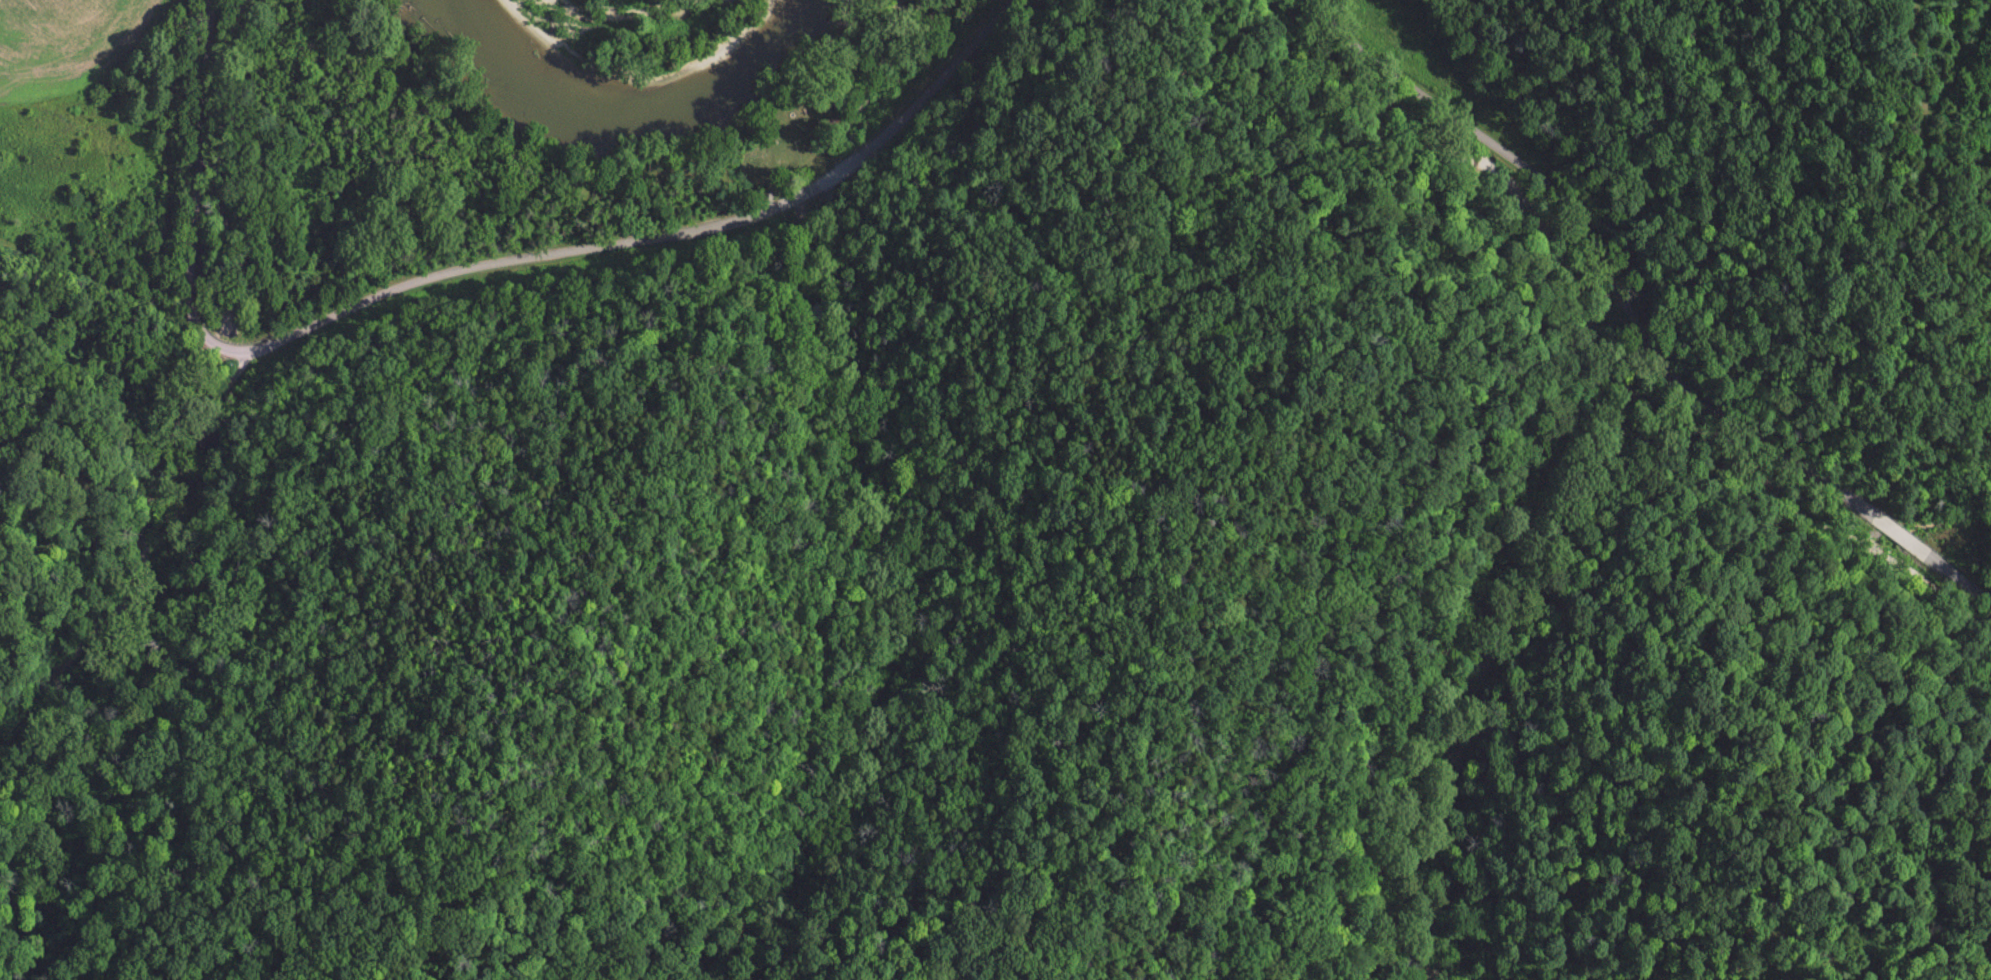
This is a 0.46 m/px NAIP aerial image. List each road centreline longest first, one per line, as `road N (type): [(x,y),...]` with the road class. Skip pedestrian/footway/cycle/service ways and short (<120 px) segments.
road 1 (residential): [(1019,0),(878,152),(814,180),(756,221),(423,284),(240,355),(202,341),(187,312),(208,0)]
road 2 (residential): [(1990,609),(1859,506),(1689,399),(1649,351),(1567,214),(1524,173),(1368,65),(1308,0)]

